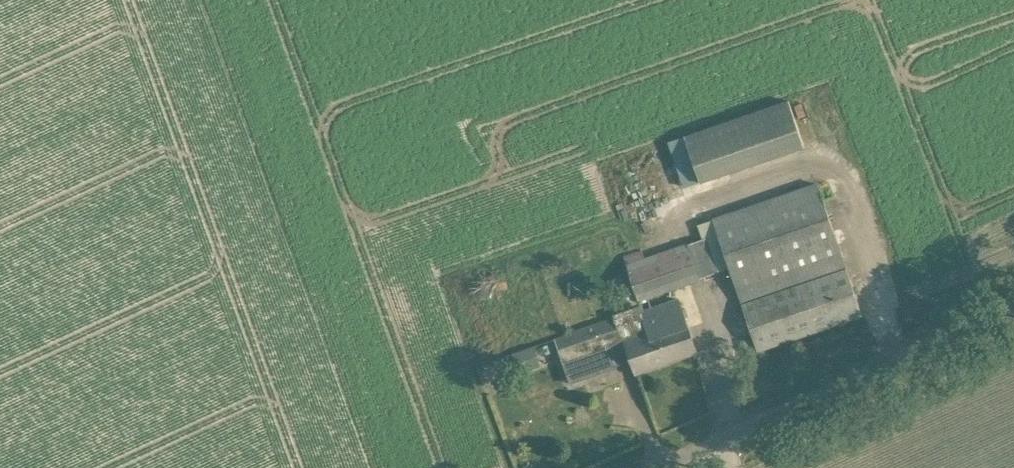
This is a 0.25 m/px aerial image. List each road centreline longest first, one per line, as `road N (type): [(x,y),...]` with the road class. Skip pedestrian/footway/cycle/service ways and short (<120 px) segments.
road 1 (unclassified): [(655,467),(1013,305)]

